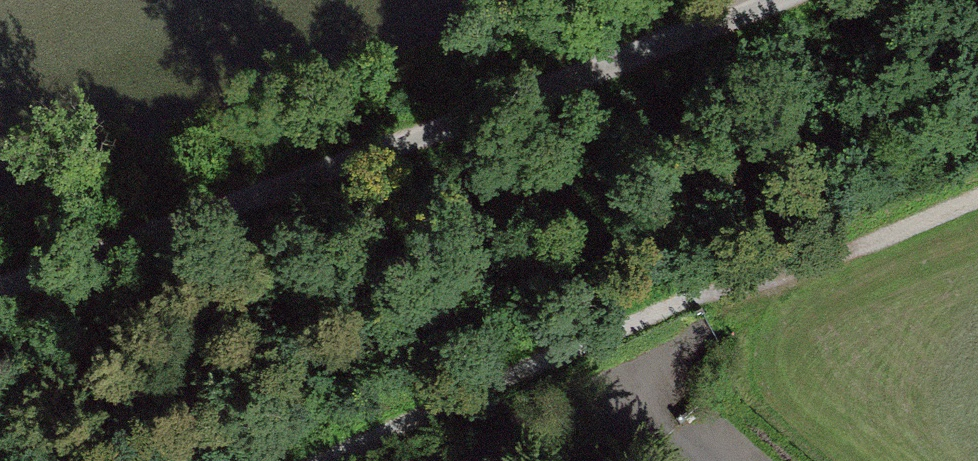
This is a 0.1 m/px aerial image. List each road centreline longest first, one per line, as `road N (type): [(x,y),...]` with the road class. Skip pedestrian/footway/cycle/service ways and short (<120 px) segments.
road 1 (track): [(778,0),(622,65),(0,290)]
road 2 (track): [(320,460),(495,373),(977,198)]
road 3 (track): [(485,460),(704,334)]

